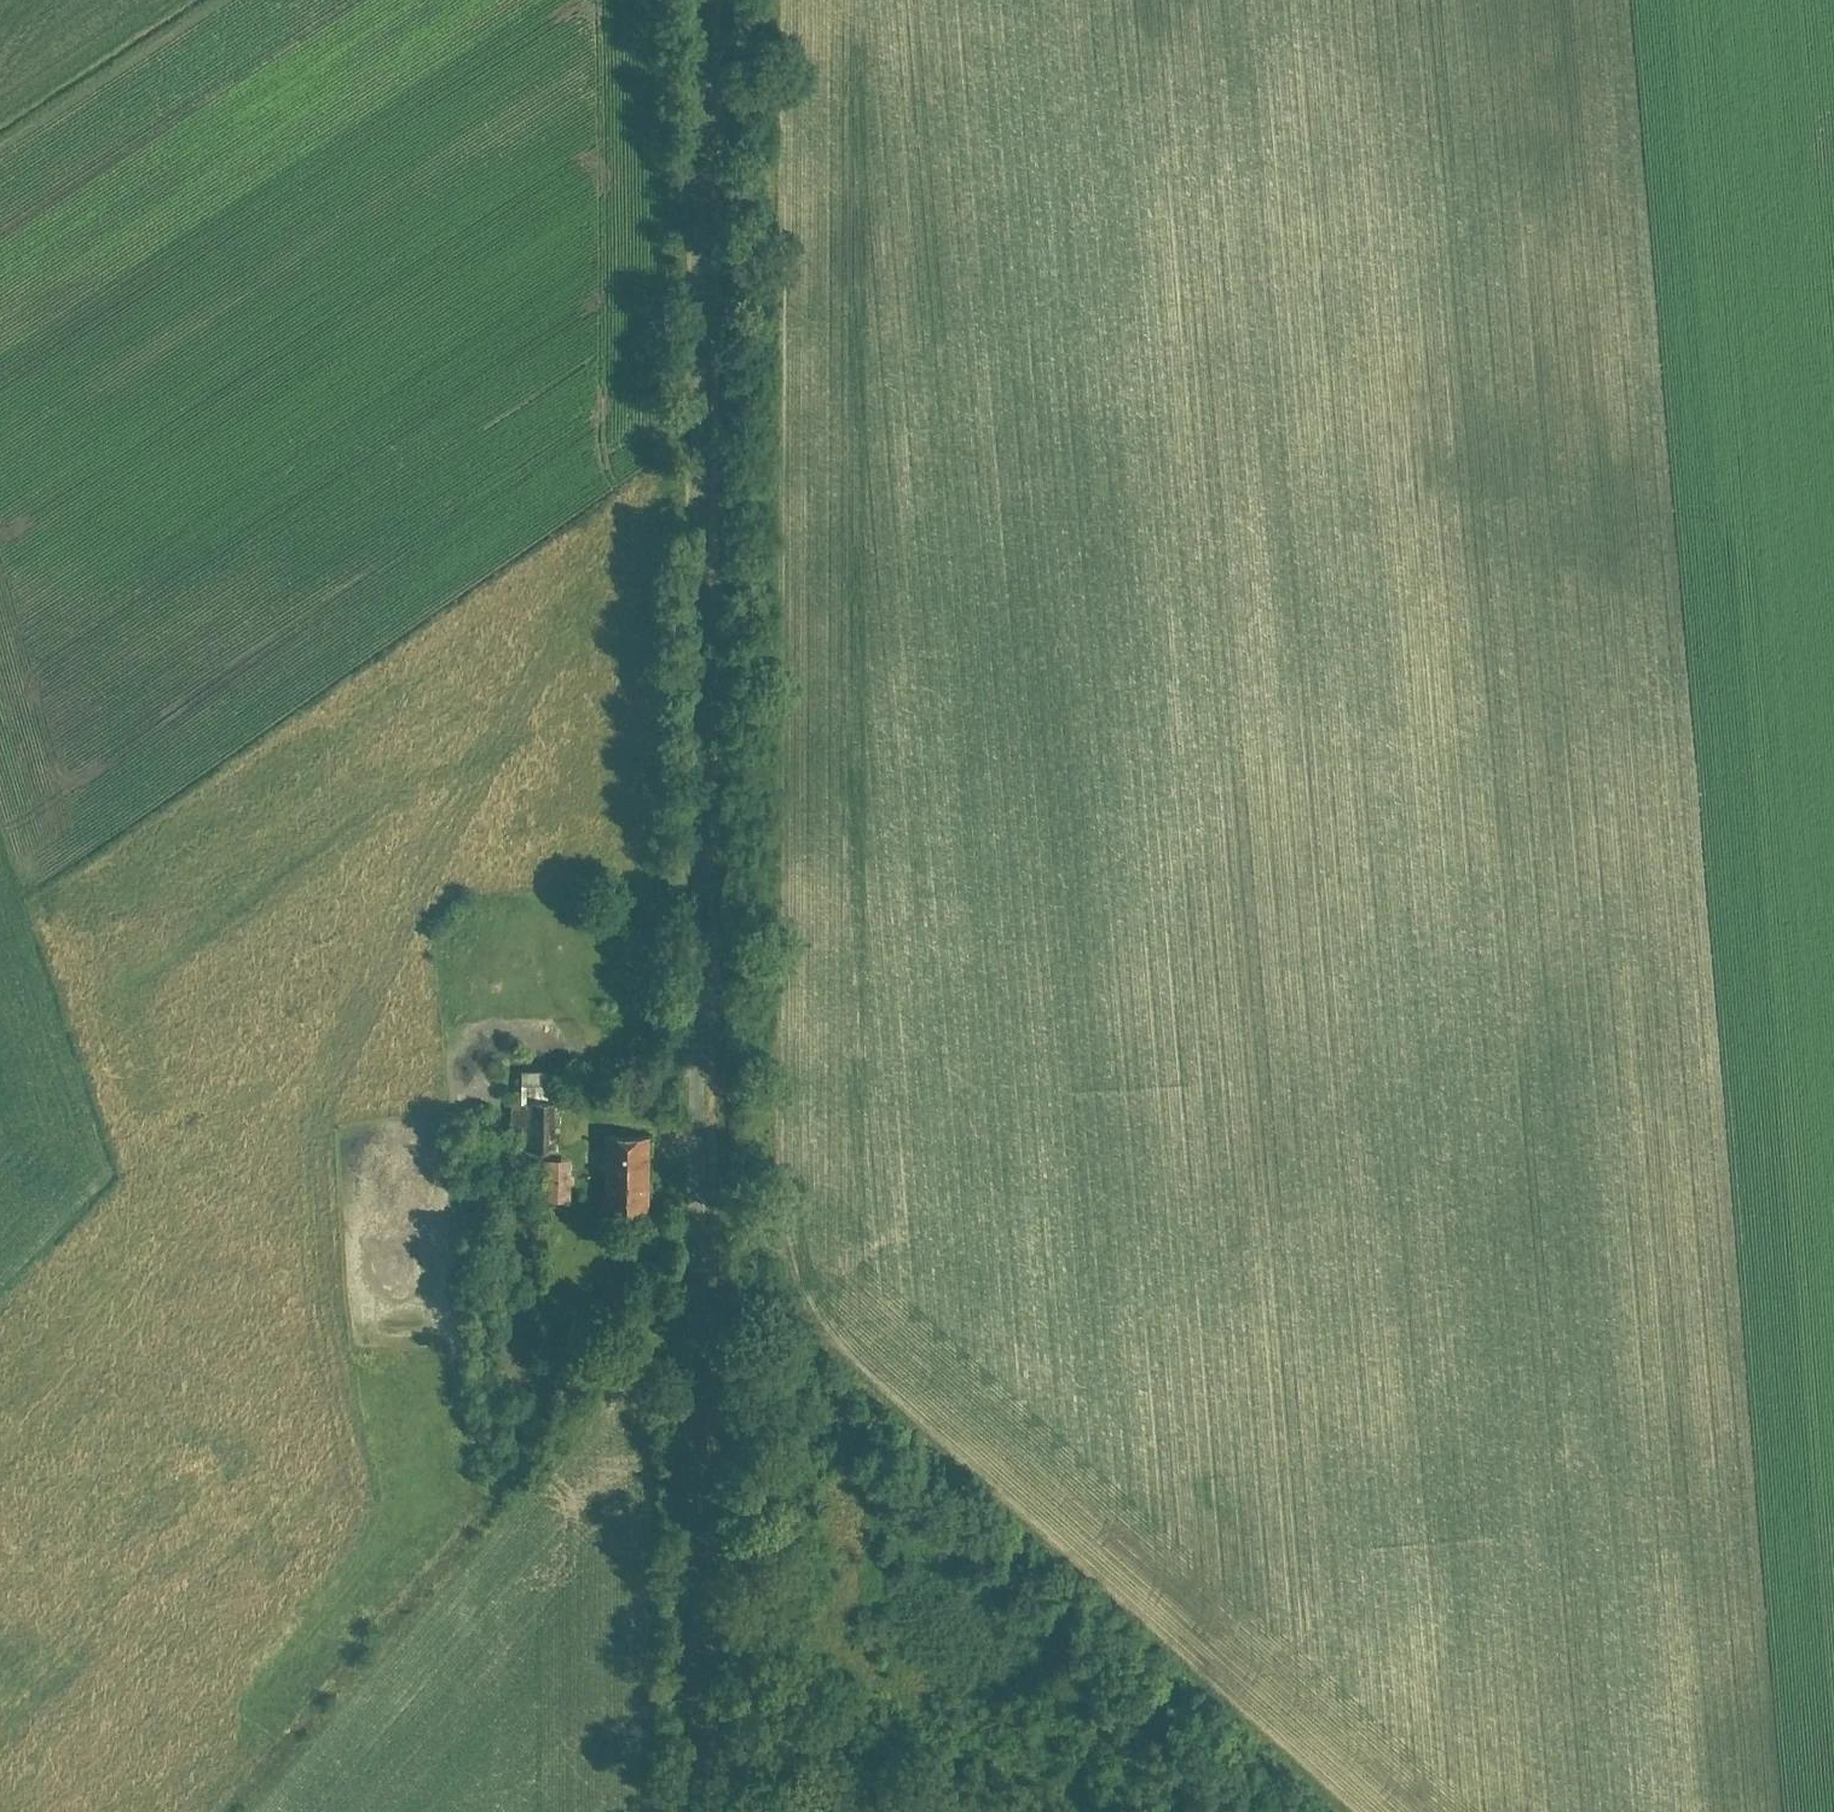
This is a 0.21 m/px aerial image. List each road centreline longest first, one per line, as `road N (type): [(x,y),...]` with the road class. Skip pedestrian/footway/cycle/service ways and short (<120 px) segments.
road 1 (unclassified): [(687,0),(691,1811)]
road 2 (track): [(689,1335),(272,1811)]

